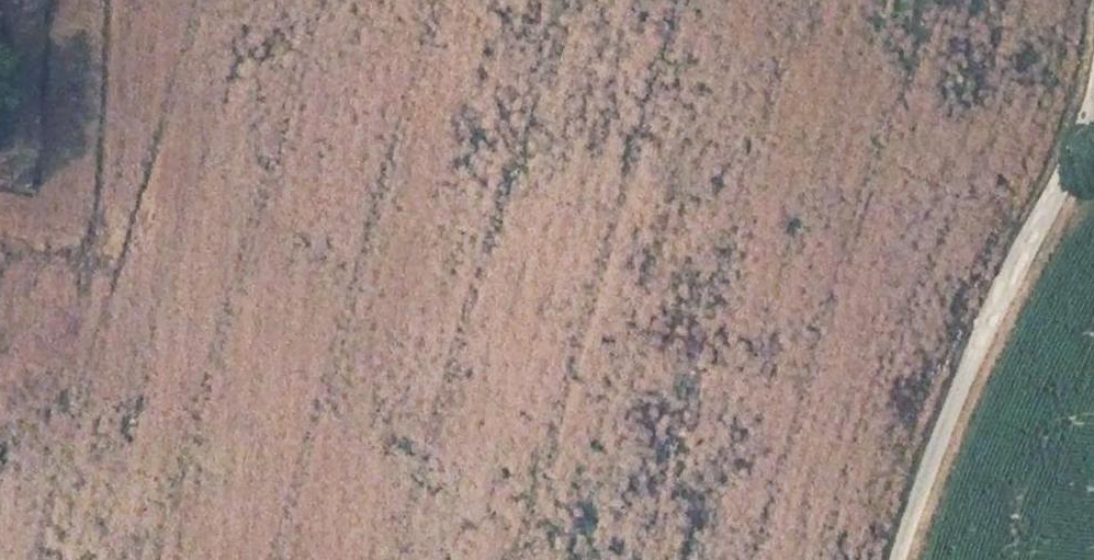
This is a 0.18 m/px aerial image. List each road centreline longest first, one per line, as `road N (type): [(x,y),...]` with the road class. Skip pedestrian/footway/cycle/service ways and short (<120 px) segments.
road 1 (track): [(898,559),(966,370),(1093,104)]

